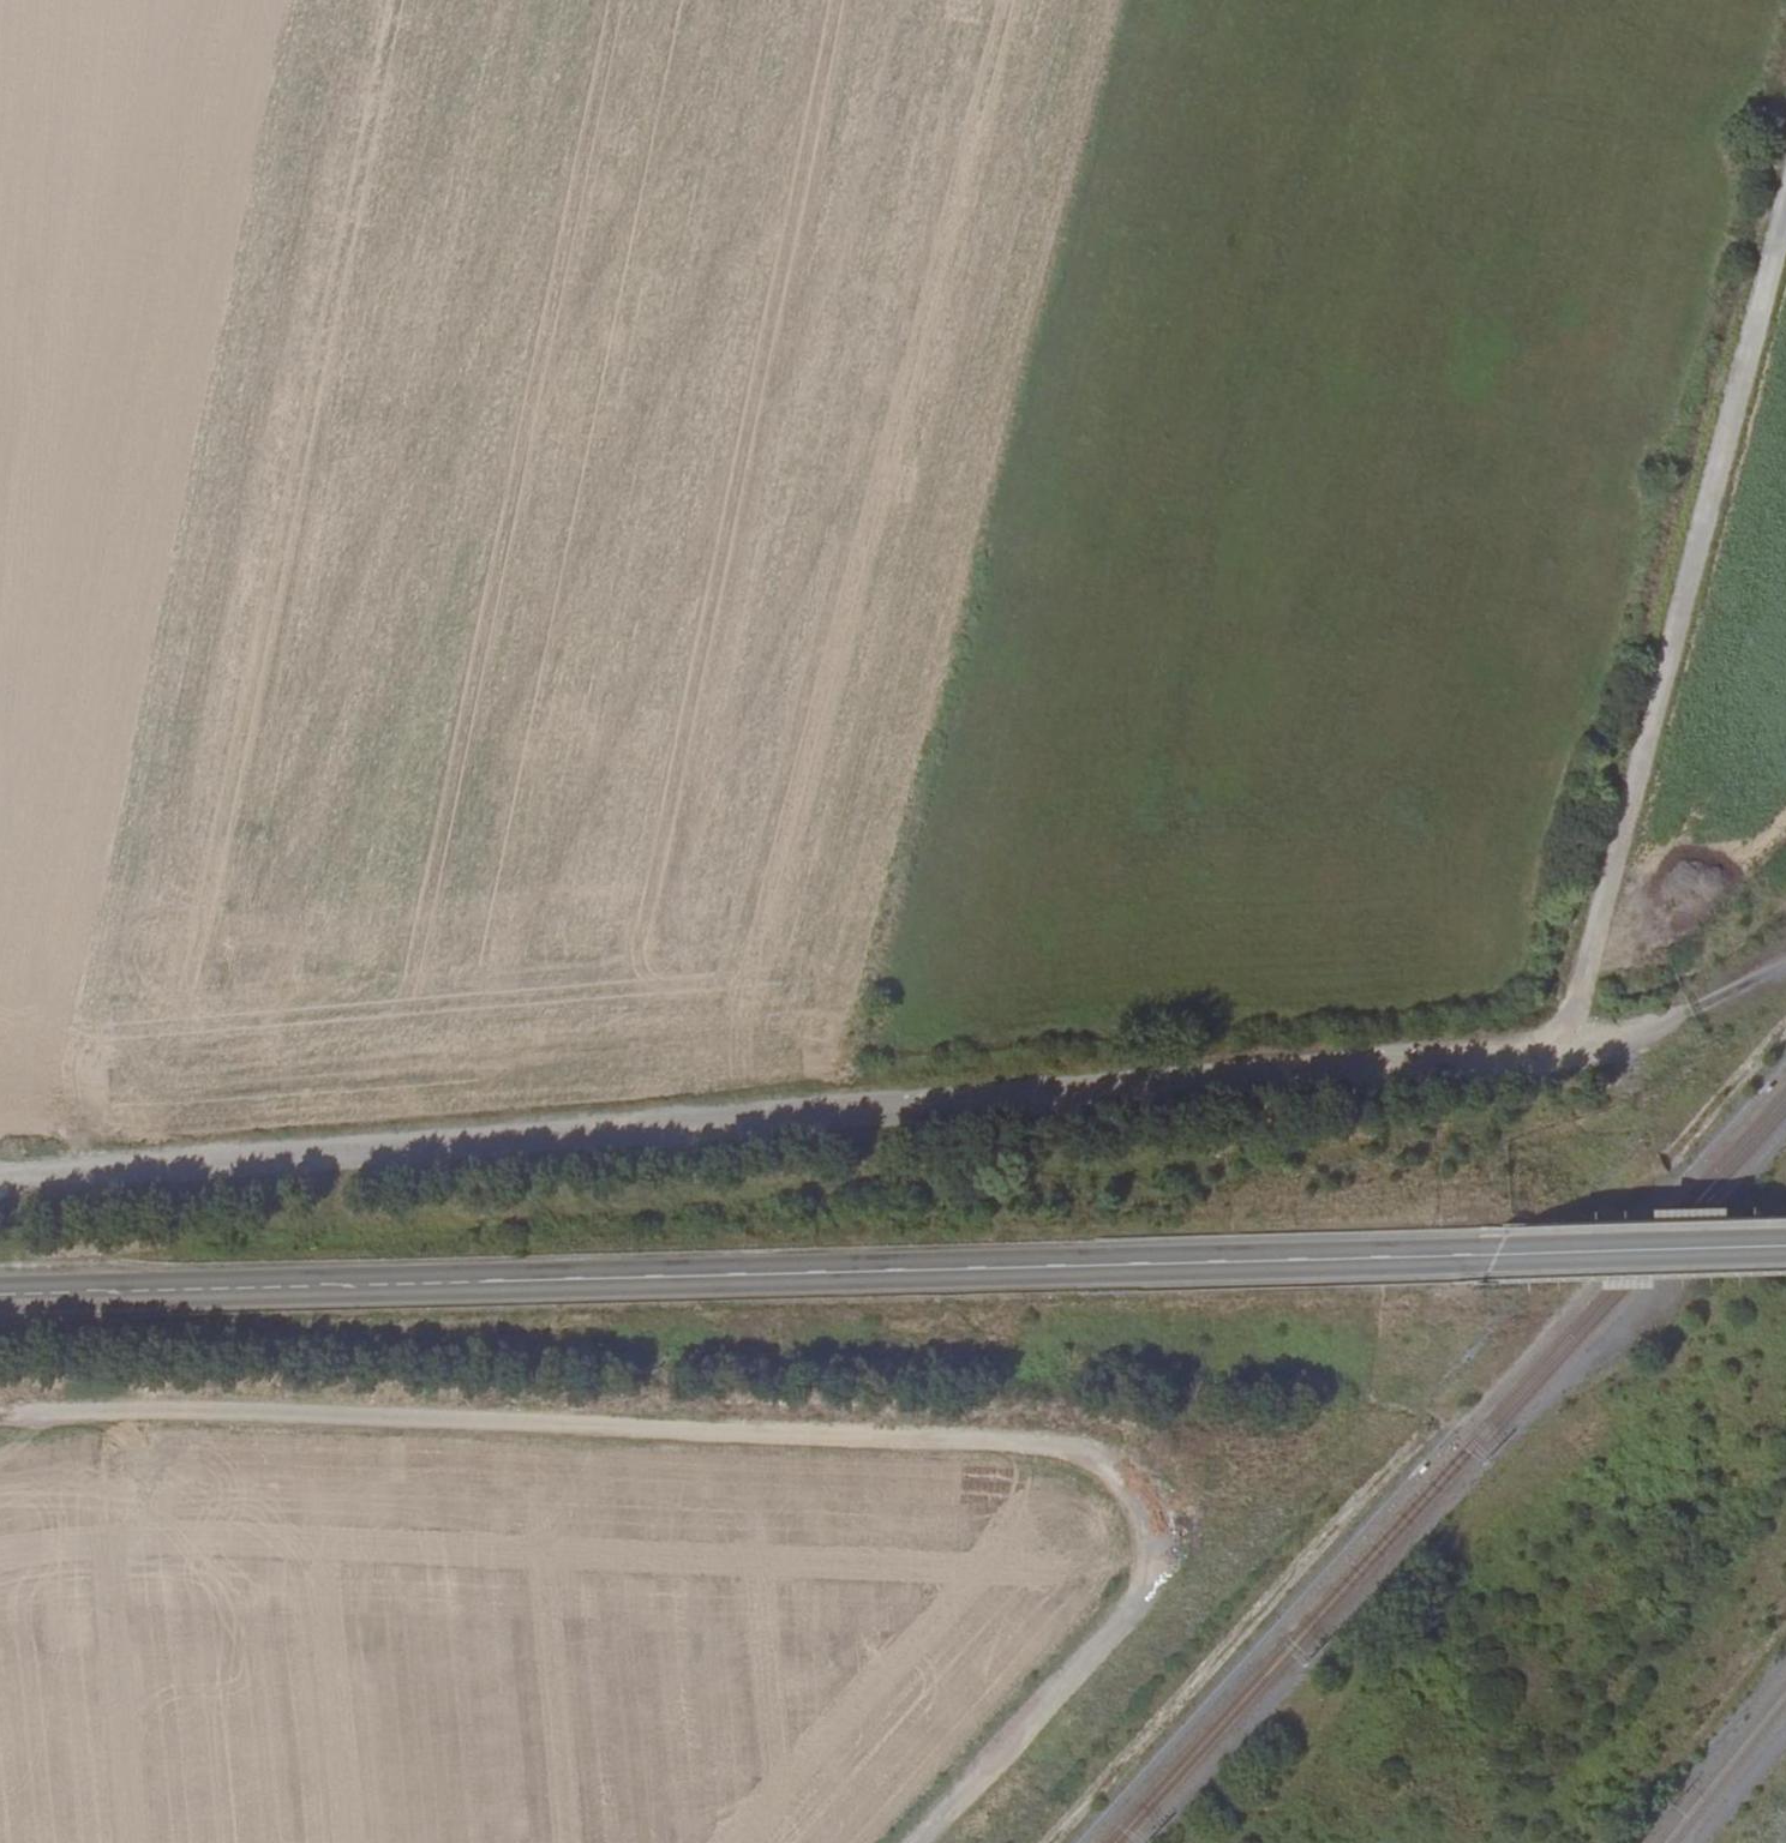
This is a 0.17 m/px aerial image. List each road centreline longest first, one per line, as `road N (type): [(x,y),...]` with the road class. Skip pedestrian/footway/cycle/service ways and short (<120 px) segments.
road 1 (tertiary): [(1785,1247),(0,1302)]
road 2 (track): [(1785,233),(1572,1057)]

